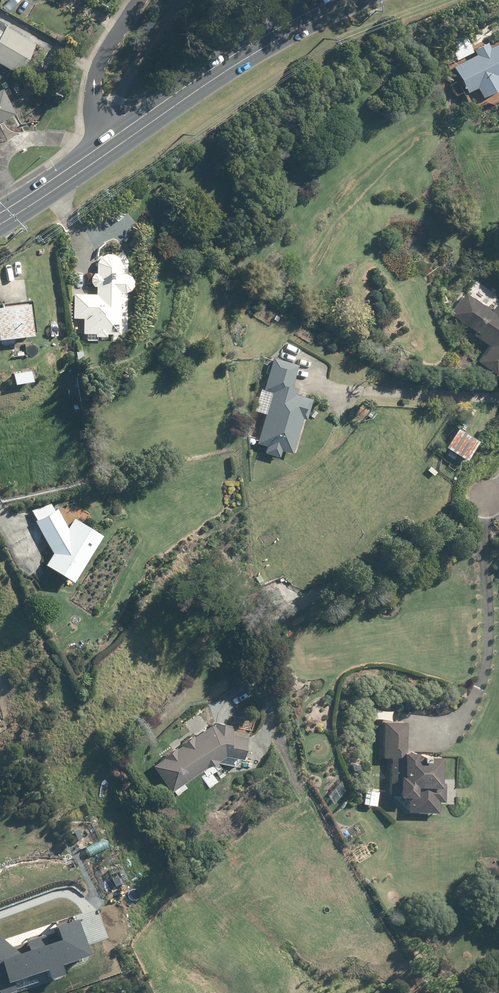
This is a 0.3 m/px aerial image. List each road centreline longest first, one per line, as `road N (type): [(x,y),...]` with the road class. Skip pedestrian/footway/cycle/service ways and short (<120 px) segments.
road 1 (primary): [(116,140),(245,54),(345,0)]
road 2 (residential): [(116,140),(95,108),(93,90),(141,0)]
road 3 (primary): [(0,218),(116,140)]

